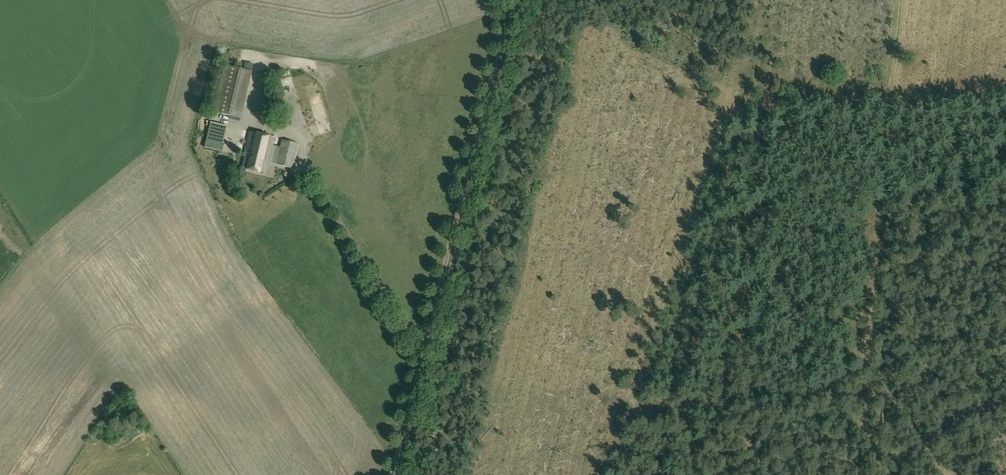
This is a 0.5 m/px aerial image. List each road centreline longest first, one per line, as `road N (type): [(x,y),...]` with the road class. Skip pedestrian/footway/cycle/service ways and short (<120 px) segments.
road 1 (track): [(393,474),(513,0)]
road 2 (track): [(958,474),(905,401),(871,391),(880,218)]
road 3 (track): [(428,343),(408,329),(302,165)]
road 4 (track): [(907,0),(880,218)]

